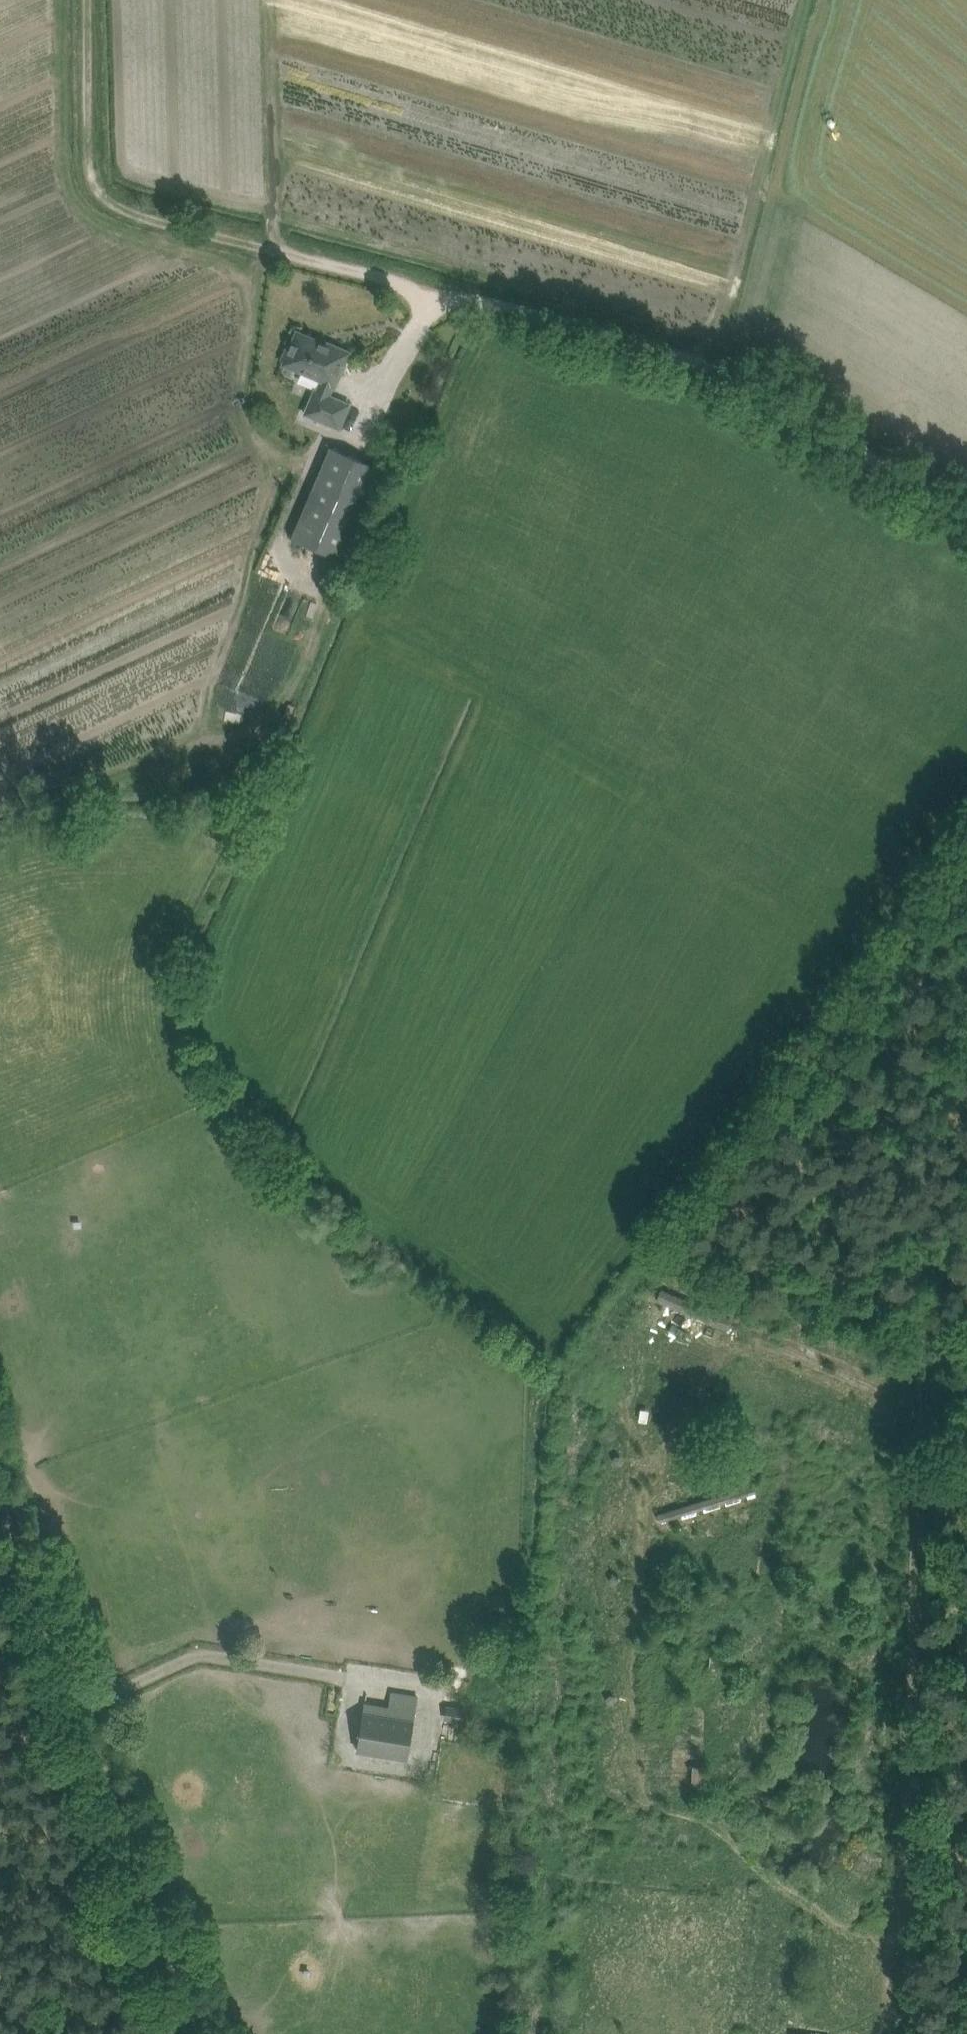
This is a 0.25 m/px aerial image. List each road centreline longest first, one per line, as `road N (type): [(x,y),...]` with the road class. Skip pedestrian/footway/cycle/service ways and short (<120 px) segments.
road 1 (track): [(202,2033),(0,1448)]
road 2 (track): [(966,514),(760,391),(691,361),(437,294)]
road 3 (track): [(86,0),(88,172),(116,205),(437,294)]
road 4 (track): [(729,378),(827,0)]
road 5 (track): [(848,1021),(966,848)]

